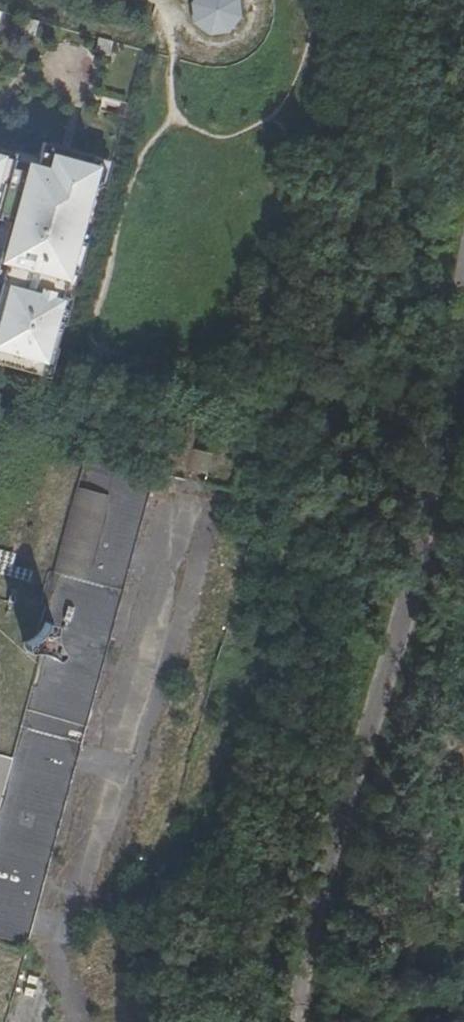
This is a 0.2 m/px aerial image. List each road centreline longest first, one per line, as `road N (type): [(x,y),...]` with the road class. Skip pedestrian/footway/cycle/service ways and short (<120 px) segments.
road 1 (residential): [(463,330),(438,510),(315,885),(305,1021)]

